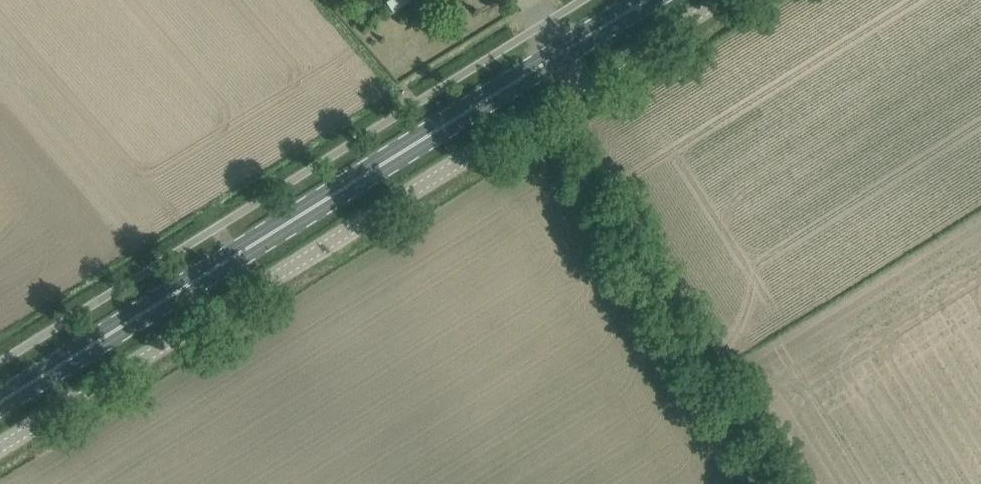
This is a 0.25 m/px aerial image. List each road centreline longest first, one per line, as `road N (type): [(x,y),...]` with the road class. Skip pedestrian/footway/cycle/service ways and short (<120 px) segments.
road 1 (unclassified): [(0,451),(724,0)]
road 2 (primary): [(0,411),(659,0)]

